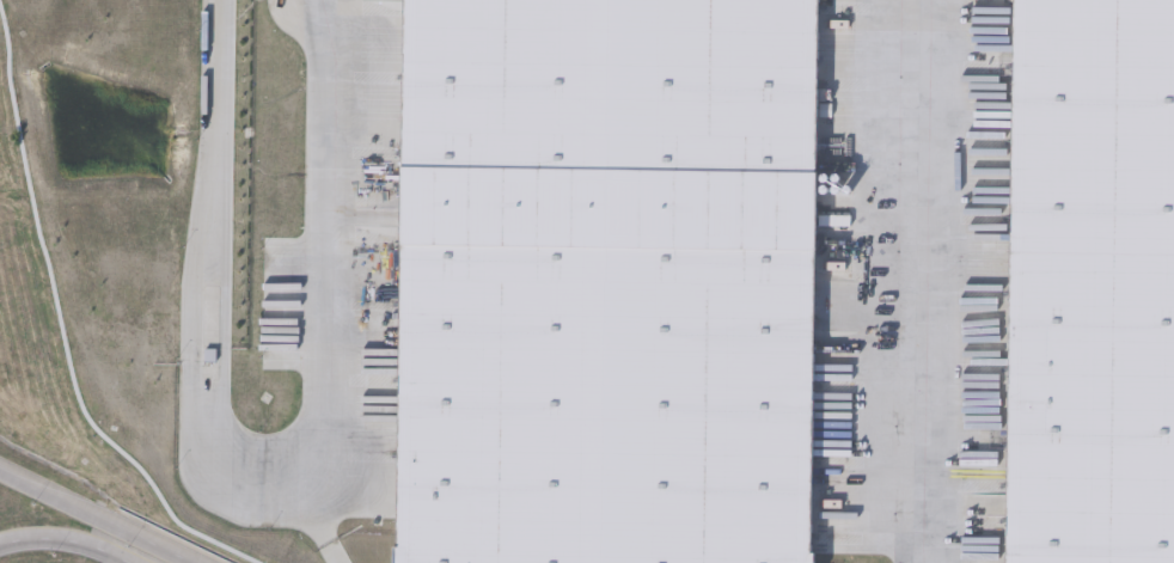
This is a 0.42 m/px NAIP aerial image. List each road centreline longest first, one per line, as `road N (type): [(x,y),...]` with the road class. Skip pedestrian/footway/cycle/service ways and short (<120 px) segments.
road 1 (primary): [(145,527),(0,462)]
road 2 (primary): [(0,546),(62,533),(108,541),(152,562)]

